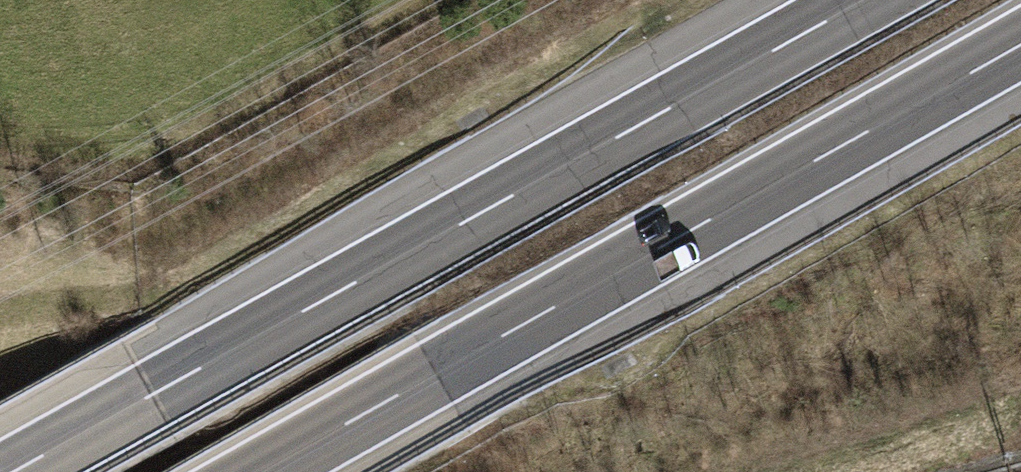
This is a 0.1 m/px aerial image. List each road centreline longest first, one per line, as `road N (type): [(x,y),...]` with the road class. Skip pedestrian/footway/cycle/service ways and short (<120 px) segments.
road 1 (motorway): [(860,0),(10,471)]
road 2 (motorway): [(266,471),(1020,46)]

